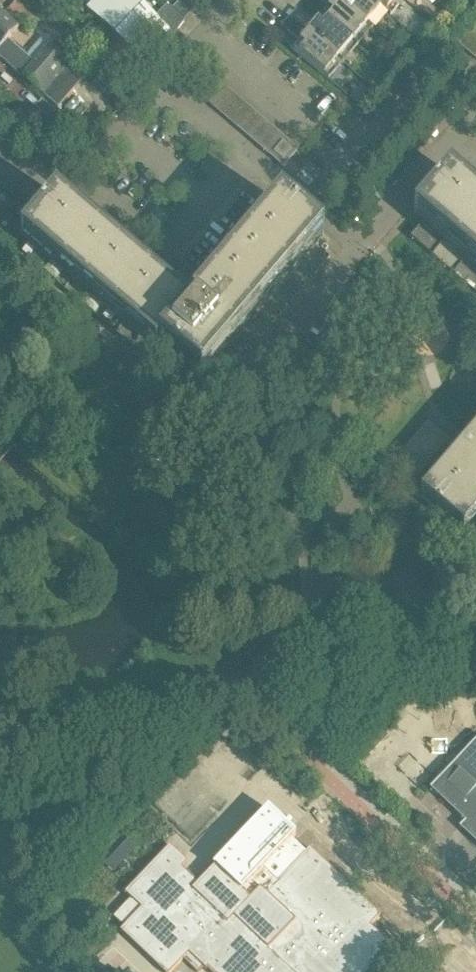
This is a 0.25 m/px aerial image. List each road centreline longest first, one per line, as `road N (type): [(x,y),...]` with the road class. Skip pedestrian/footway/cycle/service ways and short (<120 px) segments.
road 1 (residential): [(358,249),(283,188),(270,192),(197,276),(89,182)]
road 2 (residential): [(89,182),(240,0)]
road 3 (residential): [(241,382),(358,249)]
road 4 (residential): [(368,236),(453,137)]

